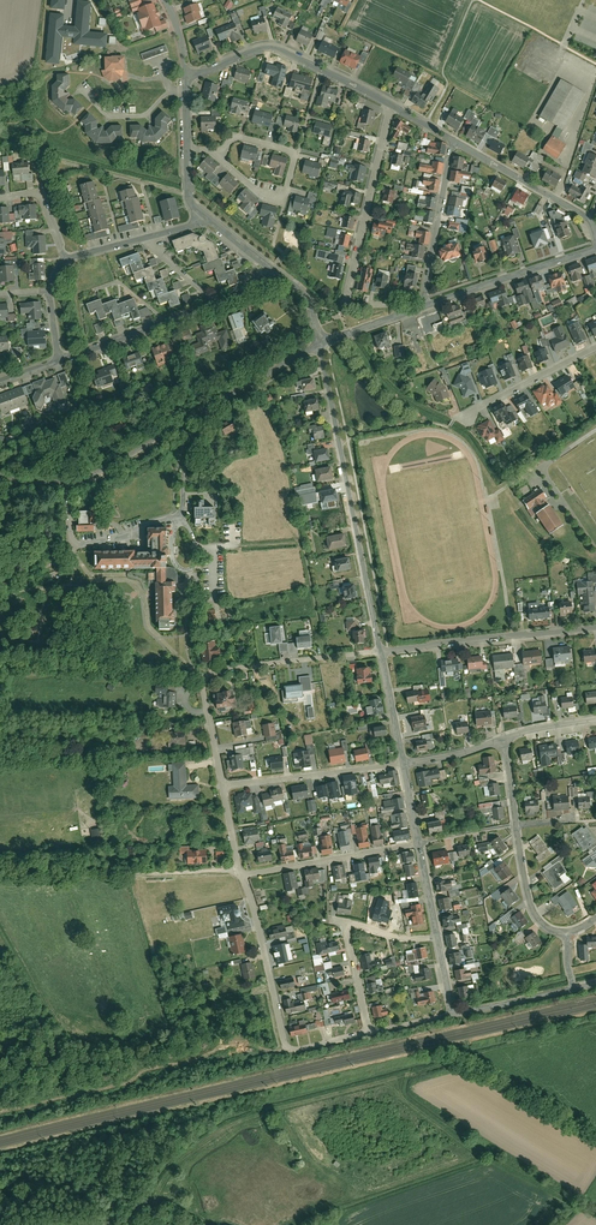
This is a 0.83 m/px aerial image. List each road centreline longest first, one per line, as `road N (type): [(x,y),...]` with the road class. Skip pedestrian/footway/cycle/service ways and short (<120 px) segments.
road 1 (residential): [(319,342),(379,651)]
road 2 (residential): [(201,414),(183,512),(73,545),(71,479)]
road 3 (residential): [(415,309),(347,299),(391,104)]
road 4 (residential): [(186,77),(274,48),(391,104)]
road 5 (residential): [(595,626),(379,651)]
road 6 (track): [(205,677),(0,652)]
road 7 (residential): [(218,154),(252,188),(285,198),(291,150),(230,140)]
road 8 (residential): [(222,786),(403,763)]
road 9 (residential): [(595,248),(423,307)]
road 10 (residential): [(243,875),(418,841)]
road 11 (residential): [(285,1046),(243,875)]
road 12 (residential): [(379,651),(205,677)]
road 13 (residential): [(217,297),(57,356)]
road 14 (residential): [(423,307),(452,139)]
road 15 (residential): [(452,139),(590,217)]
road 16 (residential): [(462,417),(595,347)]
road 17 (unclassified): [(71,479),(201,414)]
road 18 (unclassified): [(201,414),(319,342)]
road 19 (residential): [(516,826),(536,917),(566,934)]
road 20 (residential): [(451,1014),(574,988)]

